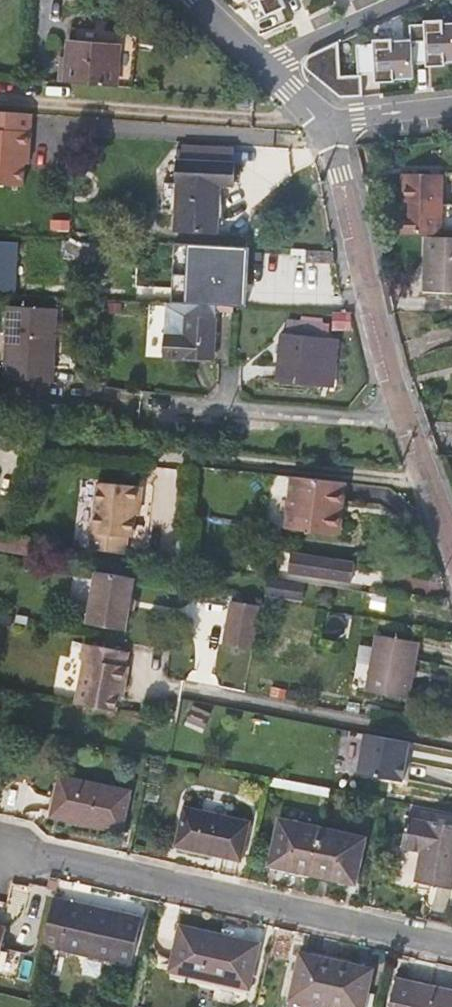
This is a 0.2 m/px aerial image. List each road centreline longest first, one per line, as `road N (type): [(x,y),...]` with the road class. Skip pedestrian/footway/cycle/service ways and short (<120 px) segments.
road 1 (residential): [(451,942),(16,849)]
road 2 (residential): [(405,418),(323,130)]
road 3 (residential): [(148,401),(405,418)]
road 4 (residential): [(259,64),(404,0)]
road 5 (residential): [(451,540),(405,418)]
road 6 (residential): [(323,130),(451,120)]

